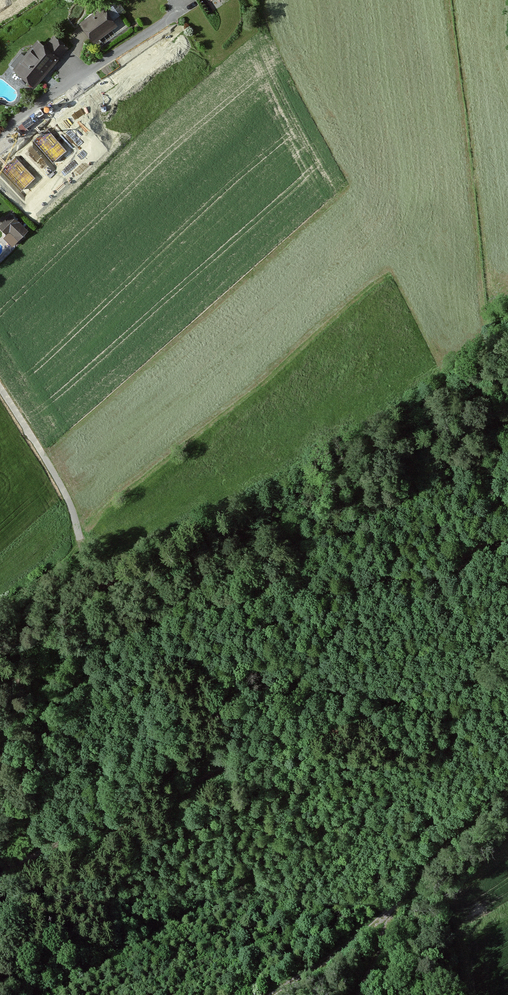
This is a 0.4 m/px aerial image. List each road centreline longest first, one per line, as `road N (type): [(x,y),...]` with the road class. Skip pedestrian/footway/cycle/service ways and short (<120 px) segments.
road 1 (track): [(507,673),(240,759),(0,877)]
road 2 (track): [(407,770),(39,994)]
road 3 (track): [(266,994),(402,902),(446,835),(507,777)]
road 4 (track): [(0,388),(68,498),(80,539),(0,608)]
road 5 (residential): [(0,136),(189,7)]

